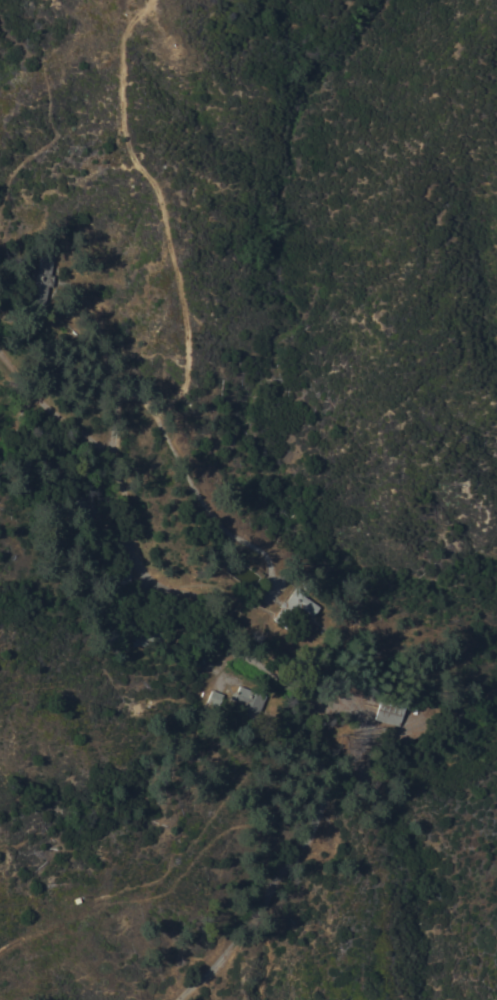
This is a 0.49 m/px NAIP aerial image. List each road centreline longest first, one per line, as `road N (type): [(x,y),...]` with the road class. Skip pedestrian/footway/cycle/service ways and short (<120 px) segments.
road 1 (track): [(147,0),(126,39),(123,100),(127,141),(161,201),(183,294),(187,372),(185,392),(169,408),(173,430),(199,493),(222,527),(250,546)]
road 2 (track): [(387,766),(297,655),(194,590),(145,575),(114,498),(0,398)]
road 3 (track): [(173,999),(263,911),(308,838),(387,766),(496,694)]
road 4 (track): [(250,546),(275,576),(264,605),(233,597),(219,583),(220,556),(250,546)]

